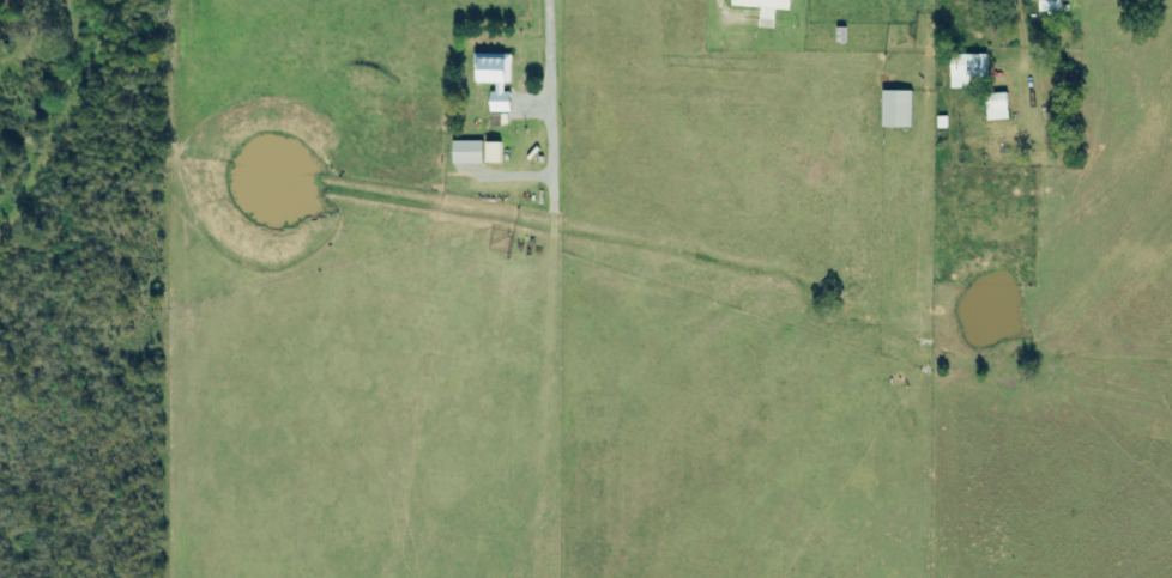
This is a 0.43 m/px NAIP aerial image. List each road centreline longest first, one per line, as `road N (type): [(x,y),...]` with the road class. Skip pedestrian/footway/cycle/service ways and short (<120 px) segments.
road 1 (residential): [(194,0),(0,385)]

